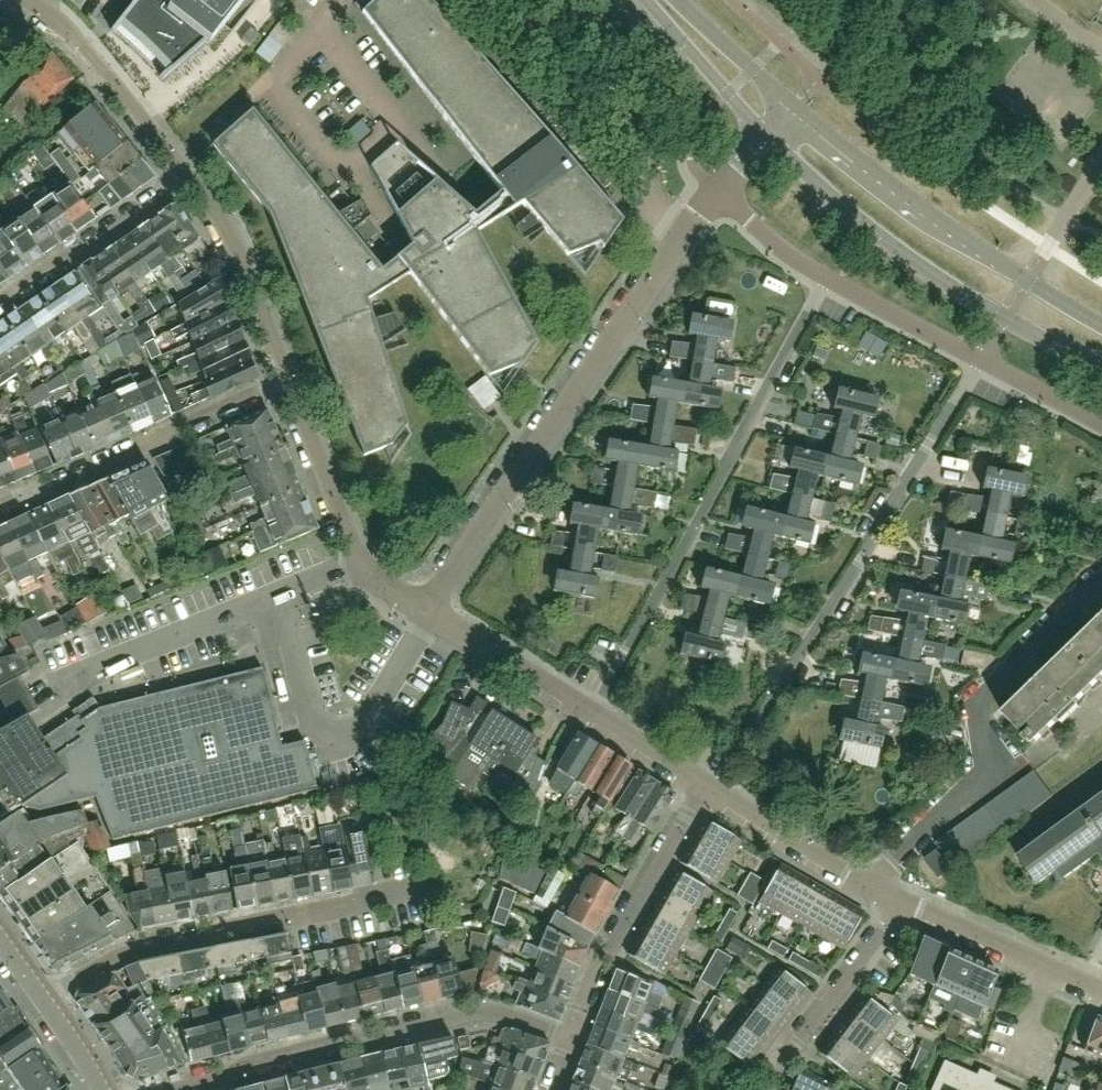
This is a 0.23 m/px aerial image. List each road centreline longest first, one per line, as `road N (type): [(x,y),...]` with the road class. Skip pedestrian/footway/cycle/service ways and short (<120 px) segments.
road 1 (residential): [(717,791),(981,359)]
road 2 (residential): [(422,604),(715,193)]
road 3 (residential): [(593,713),(826,280)]
road 4 (residential): [(864,884),(983,772),(974,701),(1101,574)]
road 5 (secondary): [(767,138),(933,281),(1101,368)]
road 6 (residential): [(179,1089),(248,1062),(489,1012),(570,1040)]
road 7 (residential): [(41,999),(135,950),(420,889)]
road 8 (secondary): [(1101,325),(1022,281),(794,109)]
road 9 (residential): [(289,380),(0,504)]
road 10 (residential): [(570,1040),(609,944),(703,783)]
road 11 (residential): [(422,604),(361,558),(289,380)]
road 12 (residential): [(191,179),(69,32),(32,0)]
road 13 (residential): [(0,300),(191,179)]
road 14 (residential): [(289,380),(239,251),(191,179)]
road 15 (residential): [(773,1089),(785,1058),(895,902)]
road 16 (residential): [(1101,990),(895,902)]
road 17 (residential): [(593,713),(422,604)]
road 18 (secondary): [(642,0),(767,138)]
road 19 (residential): [(826,280),(981,359)]
road 20 (residential): [(864,884),(717,791)]
road 21 (secondary): [(794,109),(676,0)]
road 22 (residential): [(715,193),(826,280)]
road 23 (residential): [(981,359),(1101,421)]
road 24 (residential): [(703,783),(593,713)]

